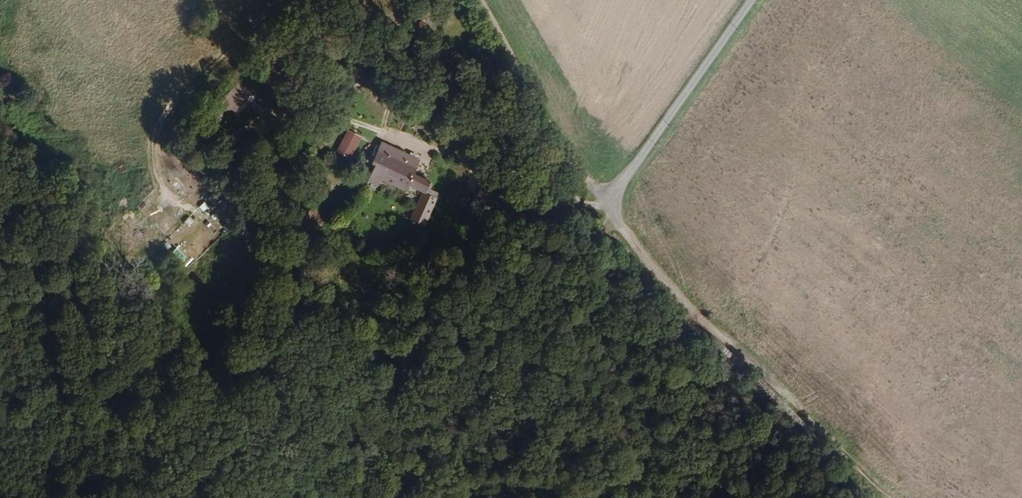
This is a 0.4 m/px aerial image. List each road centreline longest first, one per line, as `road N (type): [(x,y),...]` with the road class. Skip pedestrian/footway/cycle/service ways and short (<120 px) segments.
road 1 (track): [(602,205),(785,428),(885,497)]
road 2 (track): [(289,109),(602,205)]
road 3 (track): [(602,205),(752,0)]
road 4 (track): [(602,205),(474,0)]

